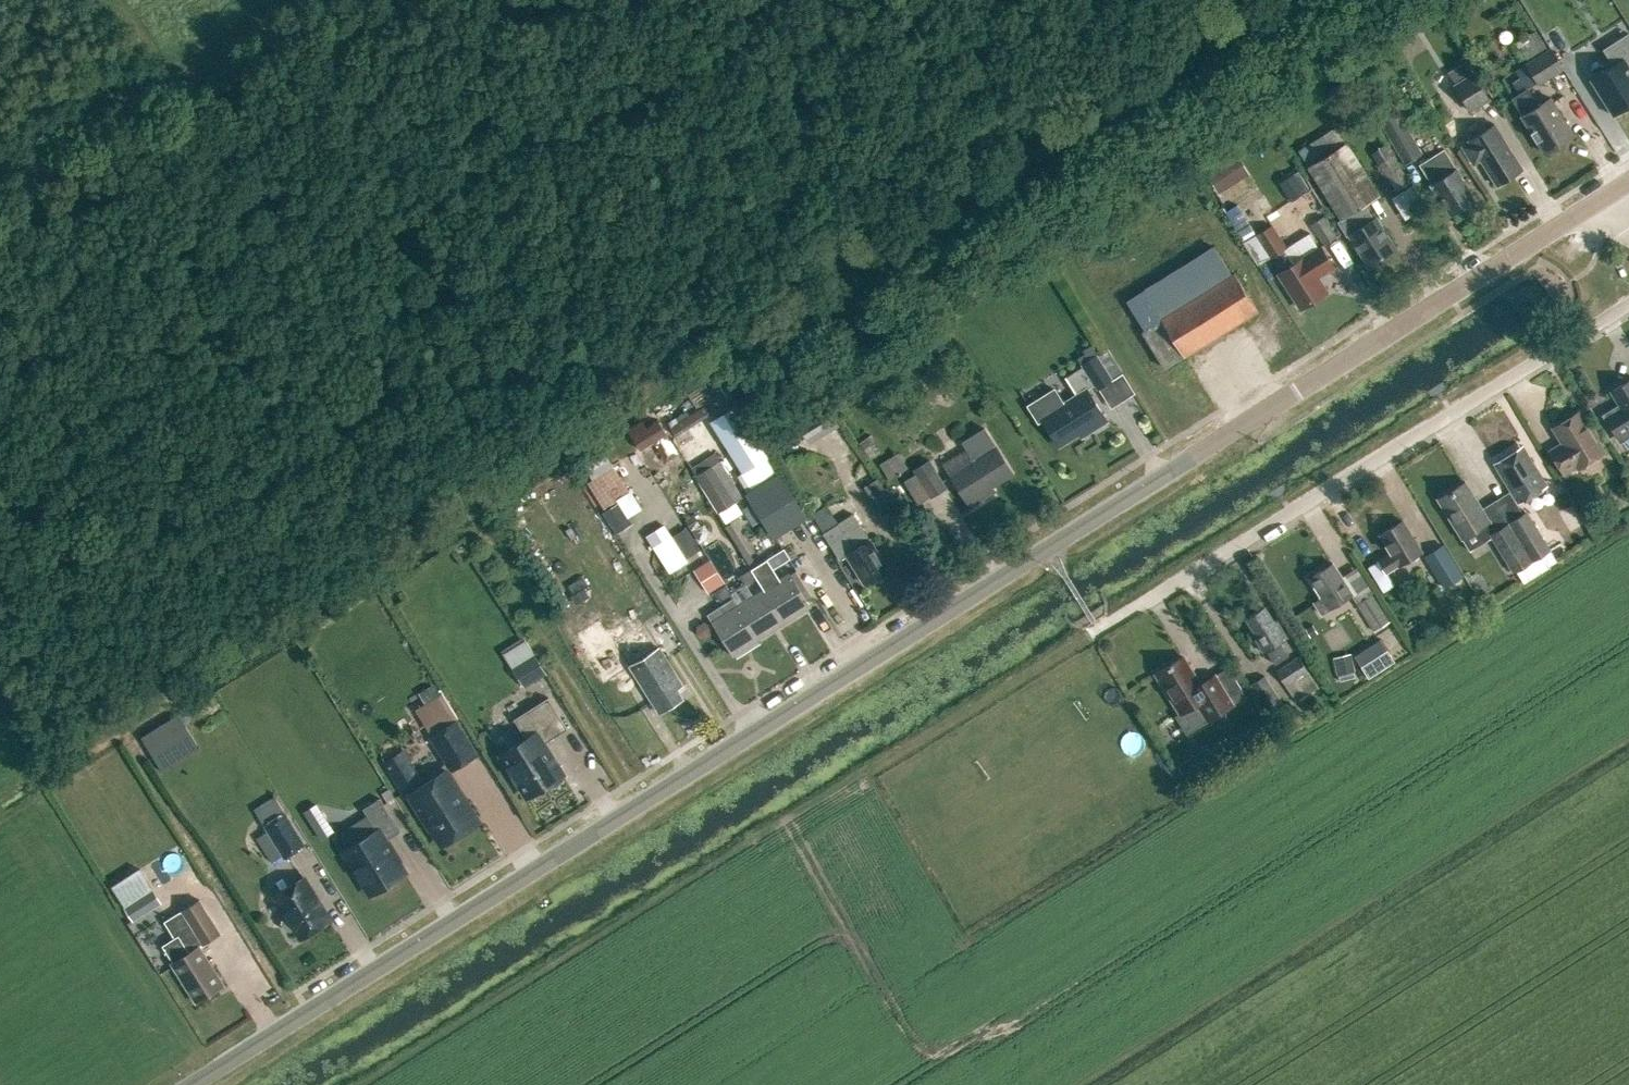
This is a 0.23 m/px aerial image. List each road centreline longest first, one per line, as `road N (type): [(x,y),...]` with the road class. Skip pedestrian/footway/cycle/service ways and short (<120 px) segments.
road 1 (unclassified): [(193,1084),(1616,193)]
road 2 (track): [(1182,434),(993,138),(989,115),(865,176),(798,185),(711,178),(638,207),(561,308),(502,338),(387,349),(353,376),(288,486),(230,529),(38,574),(0,568)]
road 3 (track): [(0,321),(272,197),(345,49),(545,0)]
road 4 (residential): [(1097,630),(1628,301)]

